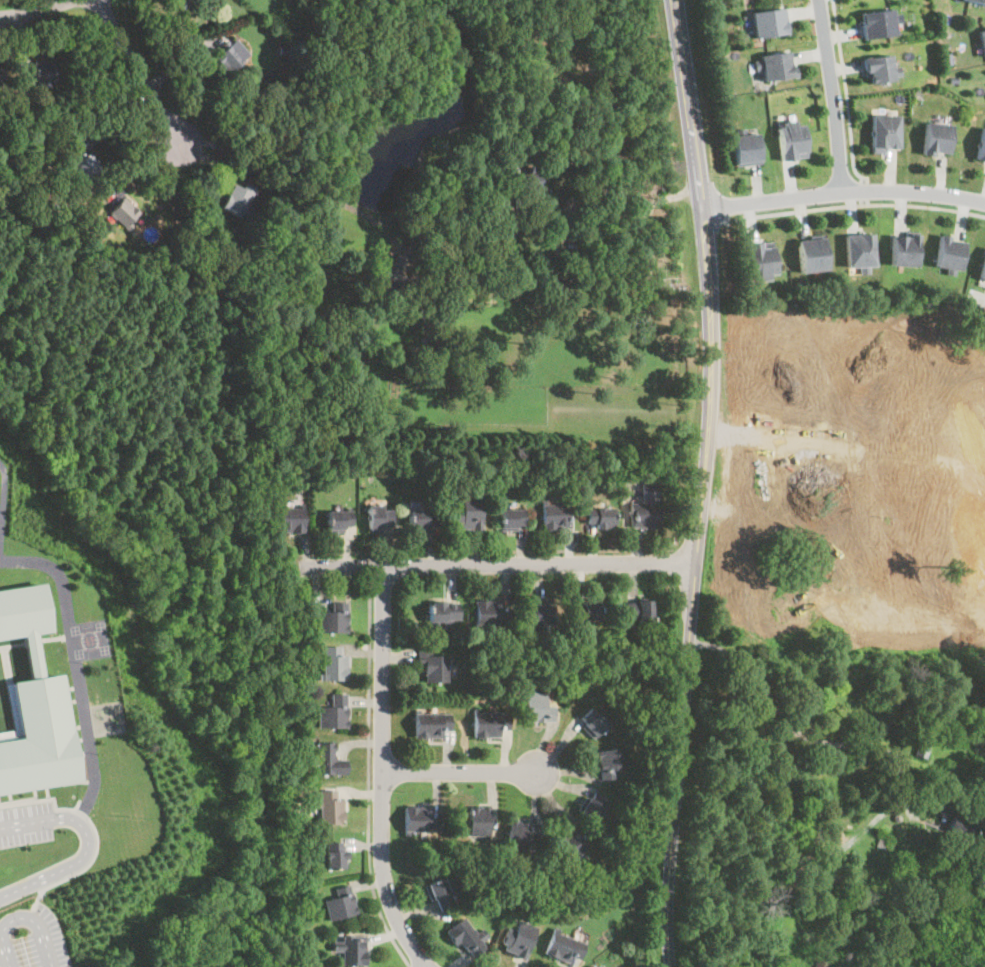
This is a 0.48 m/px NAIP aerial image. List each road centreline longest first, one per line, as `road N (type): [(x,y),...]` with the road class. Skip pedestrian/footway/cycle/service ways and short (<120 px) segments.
road 1 (tertiary): [(671,966),(666,902),(711,377),(703,206),(674,0)]
road 2 (residential): [(382,564),(384,884),(402,932),(428,966)]
road 3 (residential): [(697,563),(283,566)]
road 4 (residential): [(984,201),(841,190),(703,206)]
road 5 (residential): [(841,190),(820,0)]
road 6 (residential): [(100,0),(179,145)]
road 7 (residential): [(382,772),(540,771)]

